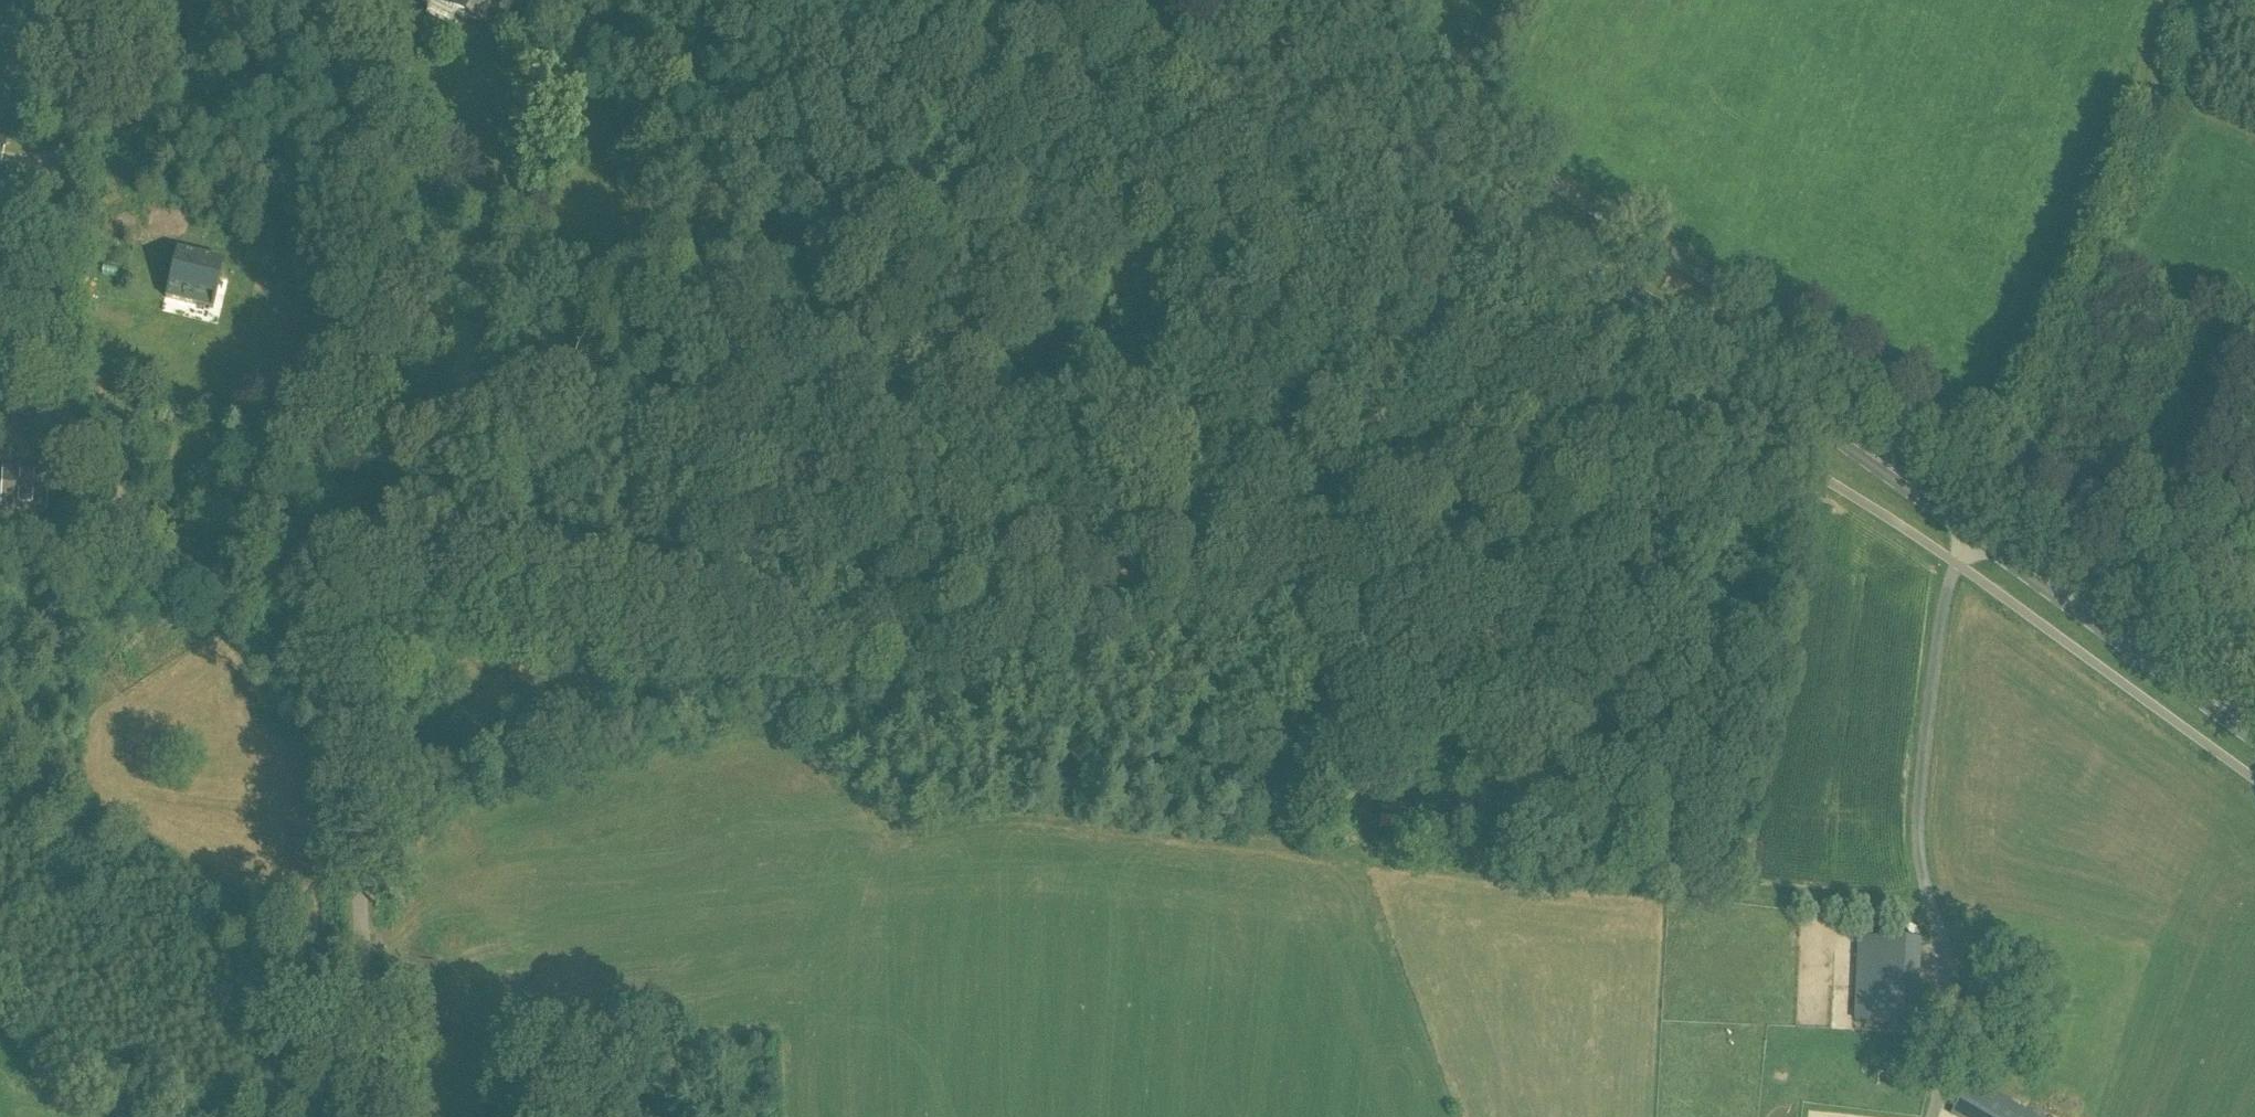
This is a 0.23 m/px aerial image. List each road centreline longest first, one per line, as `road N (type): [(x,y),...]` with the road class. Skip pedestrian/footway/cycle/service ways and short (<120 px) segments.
road 1 (primary): [(2254,731),(1869,452),(1674,325),(1476,207),(1095,0)]
road 2 (unclassified): [(362,1116),(341,791),(301,680),(258,616),(147,542)]
road 3 (unclassified): [(147,542),(48,423),(36,363),(94,0)]
road 4 (unclassified): [(147,542),(0,562)]

